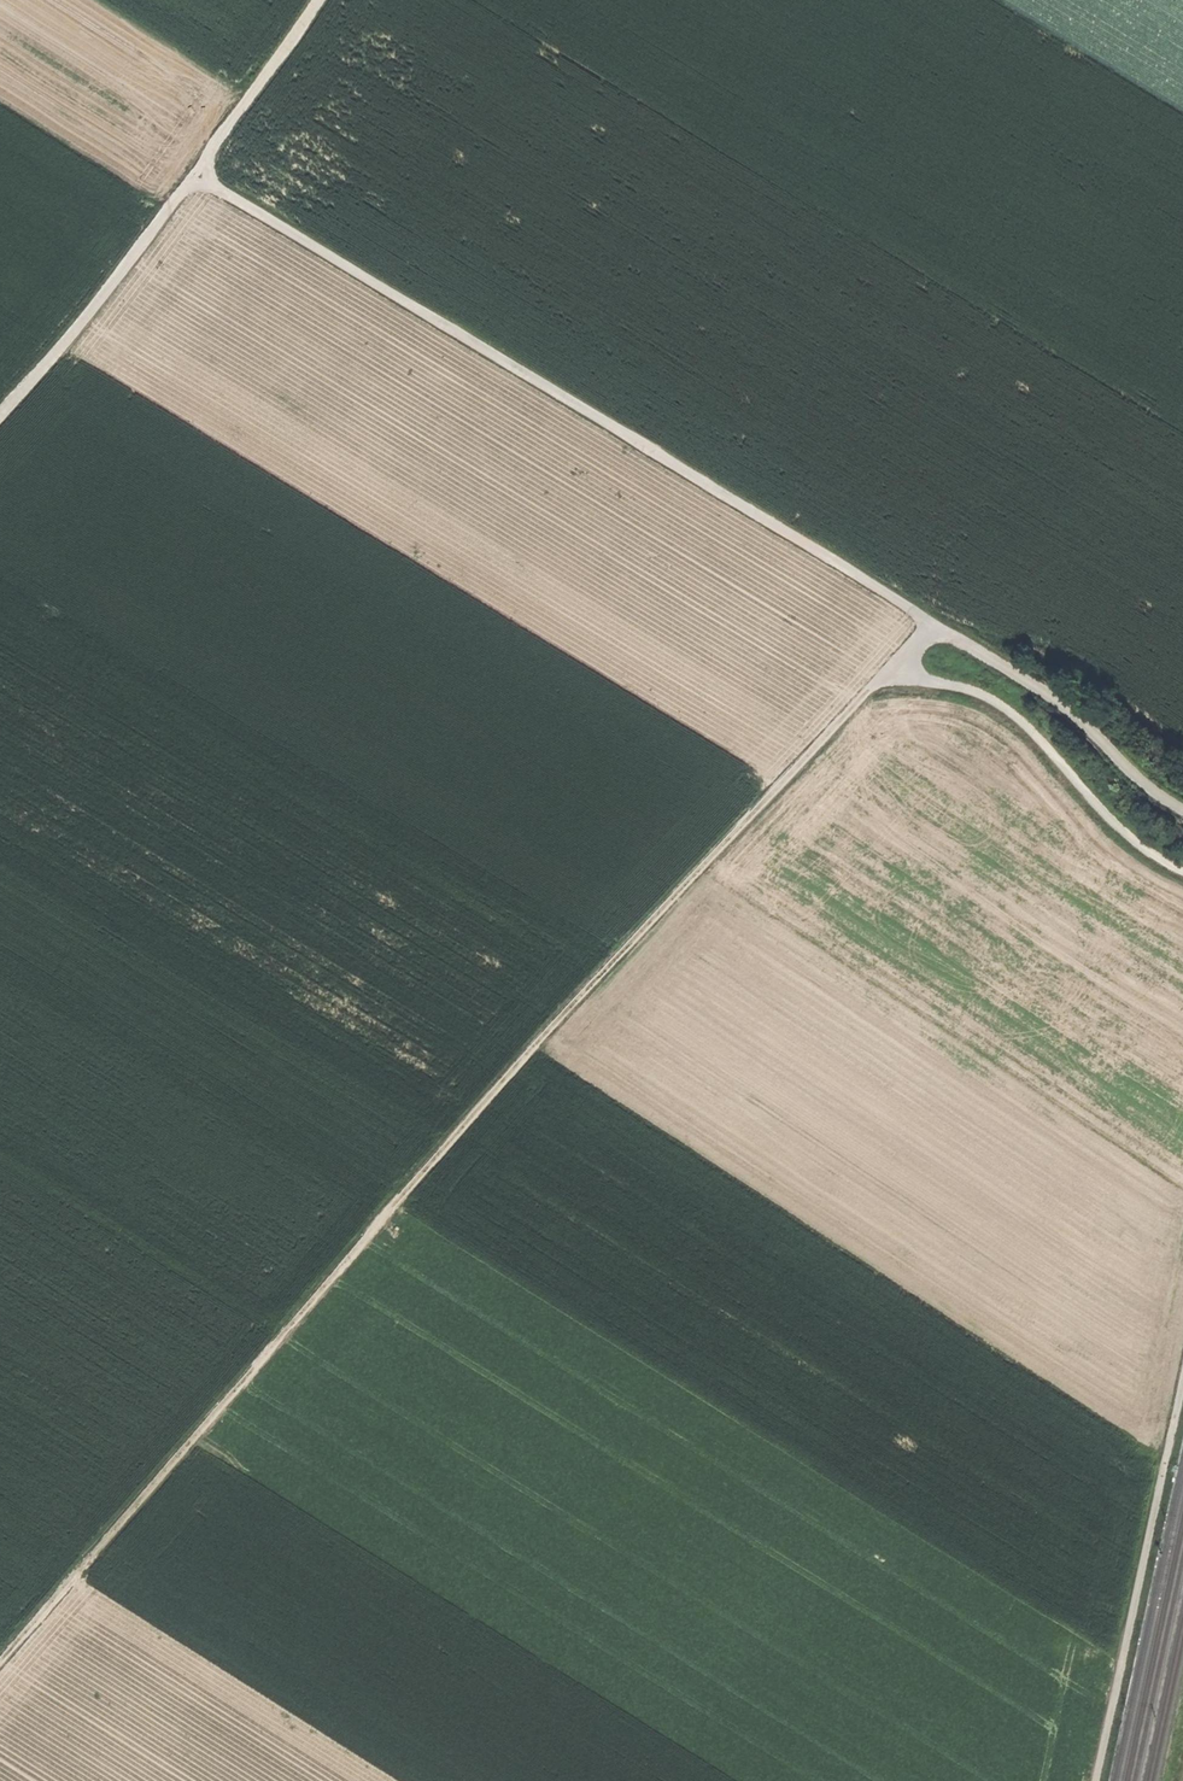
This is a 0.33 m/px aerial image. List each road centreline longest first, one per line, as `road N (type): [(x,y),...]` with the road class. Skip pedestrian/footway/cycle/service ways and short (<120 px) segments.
road 1 (track): [(933,624),(410,1176),(0,1659)]
road 2 (track): [(933,624),(565,394),(193,176)]
road 3 (track): [(0,415),(102,299),(314,0)]
road 4 (track): [(1182,1380),(1097,1780)]
road 5 (track): [(1182,871),(1124,834),(999,704),(927,681),(899,658)]
road 6 (track): [(1182,809),(1054,699),(933,624)]

